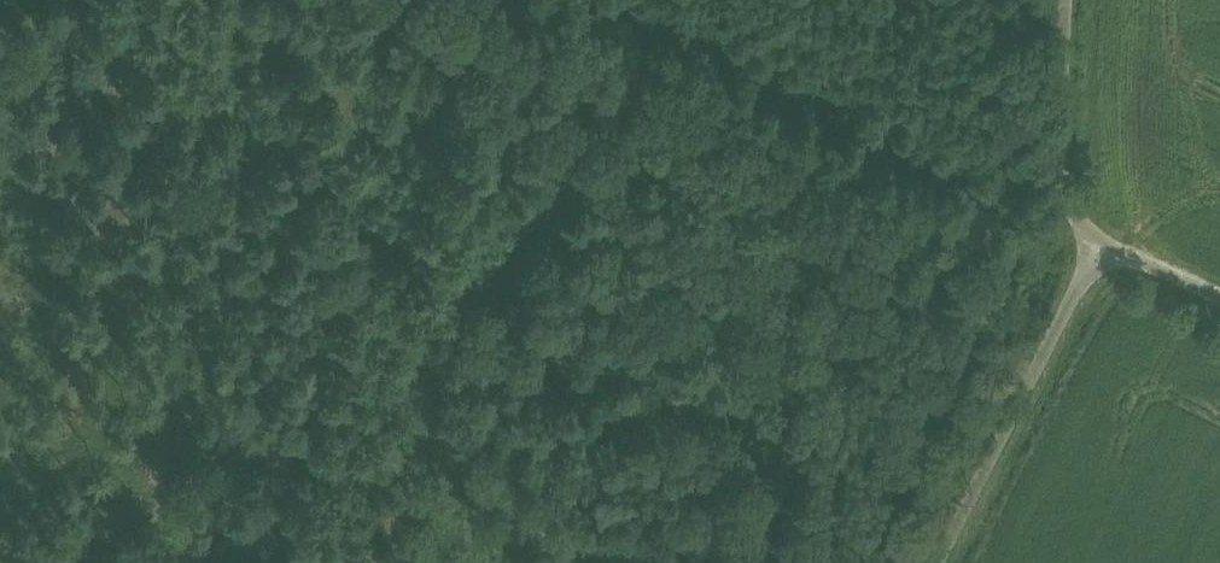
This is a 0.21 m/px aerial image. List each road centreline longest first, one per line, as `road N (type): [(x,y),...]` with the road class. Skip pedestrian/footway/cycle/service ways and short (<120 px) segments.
road 1 (track): [(683,562),(739,474),(819,298),(977,241),(1059,242)]
road 2 (unclassified): [(1059,242),(1017,367),(914,562)]
road 3 (unclassified): [(1059,242),(1071,0)]
road 4 (unclassified): [(1219,305),(1059,242)]

